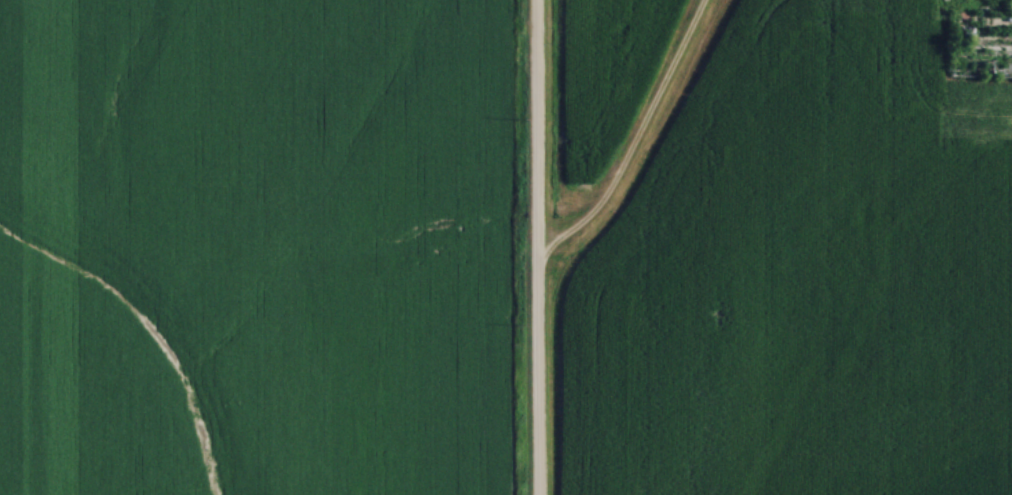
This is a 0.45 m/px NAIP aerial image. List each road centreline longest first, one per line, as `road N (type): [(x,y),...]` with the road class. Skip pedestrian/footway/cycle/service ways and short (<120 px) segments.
road 1 (tertiary): [(537,494),(533,0)]

